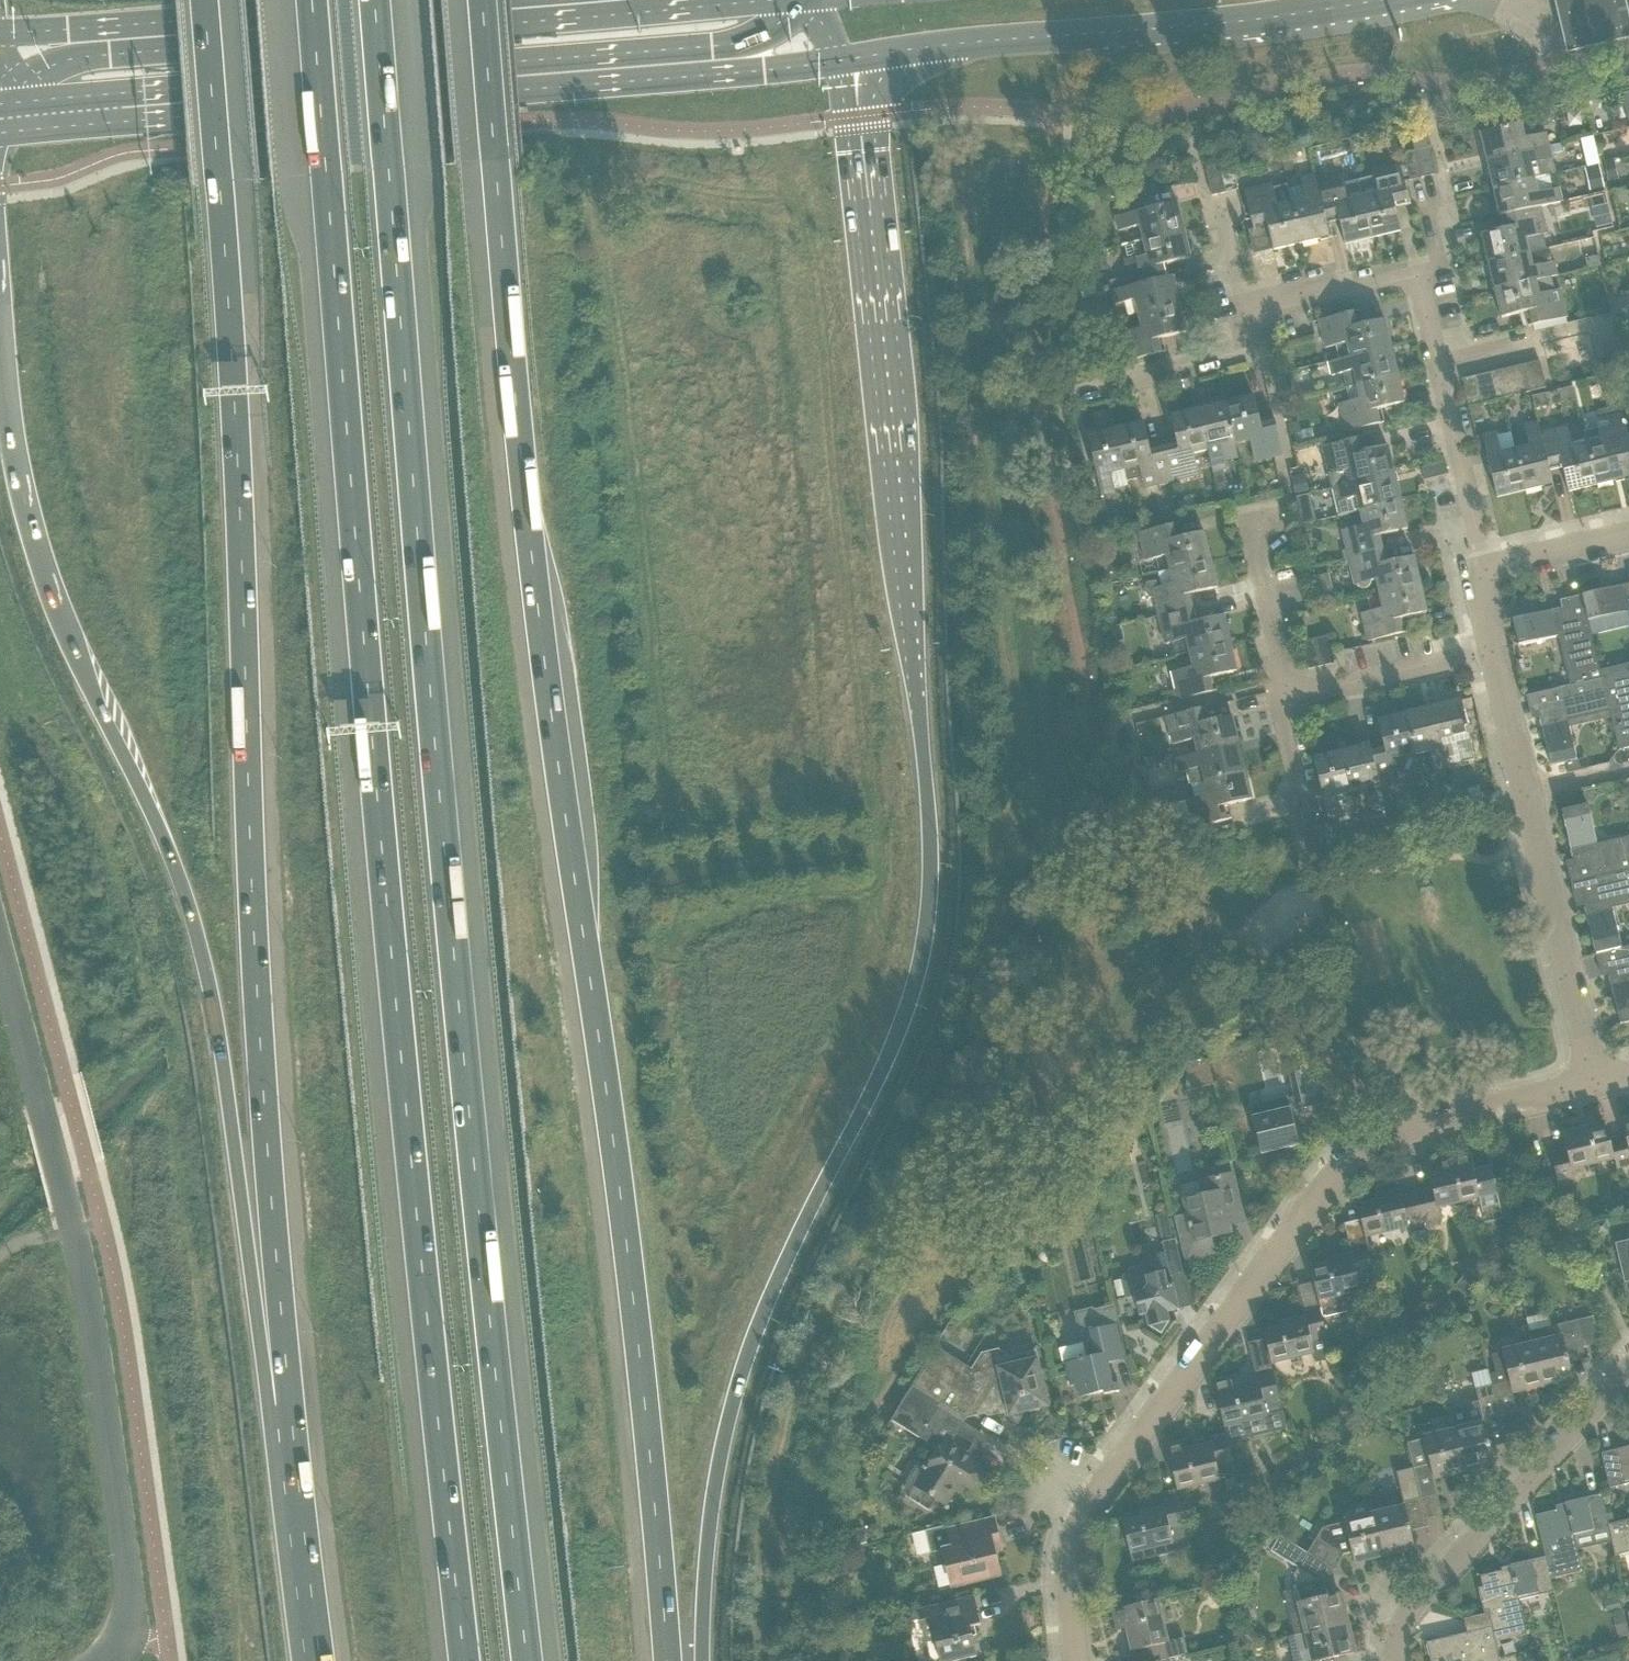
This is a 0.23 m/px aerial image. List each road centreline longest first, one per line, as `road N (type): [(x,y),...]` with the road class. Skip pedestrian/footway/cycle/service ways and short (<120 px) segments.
road 1 (trunk): [(668,1660),(620,1185),(526,518),(482,0)]
road 2 (motorway): [(528,1660),(447,884),(375,0)]
road 3 (motorway): [(313,0),(386,889),(465,1660)]
road 4 (trunk): [(703,1660),(719,1467),(747,1358),(894,1051),(929,920),(932,847),(851,59)]
road 5 (trunk): [(205,0),(242,526),(250,900),(282,1409)]
road 6 (trunk): [(0,325),(10,438),(42,570),(194,916),(217,1025),(248,1258),(282,1409)]
road 7 (residential): [(1079,1660),(1069,1568),(1086,1514),(1339,1170),(1367,1148),(1410,1132),(1593,1087)]
road 8 (residential): [(103,1660),(129,1632),(131,1586),(95,1332),(0,929)]
road 9 (primary): [(47,127),(702,76)]
road 10 (primary): [(851,59),(1306,17),(1394,0)]
road 11 (primary): [(458,0),(74,31)]
road 12 (residential): [(1396,1660),(1399,1630),(1421,1598),(1628,1371)]
road 13 (residential): [(1593,1087),(1524,795)]
road 14 (residential): [(1491,572),(1417,286)]
road 15 (trunk): [(282,1409),(313,1660)]
road 16 (residential): [(1285,703),(1492,655)]
road 17 (residential): [(1246,316),(1229,356),(1076,388)]
road 18 (residential): [(1285,703),(1251,525)]
road 19 (residential): [(1417,286),(1246,316)]
road 20 (residential): [(1303,858),(1295,819),(1302,779),(1285,703)]
road 21 (primary): [(702,76),(851,59)]
road 22 (residential): [(1524,795),(1492,655)]
road 23 (residential): [(1491,572),(1628,539)]
road 24 (trunk): [(702,76),(808,1)]

